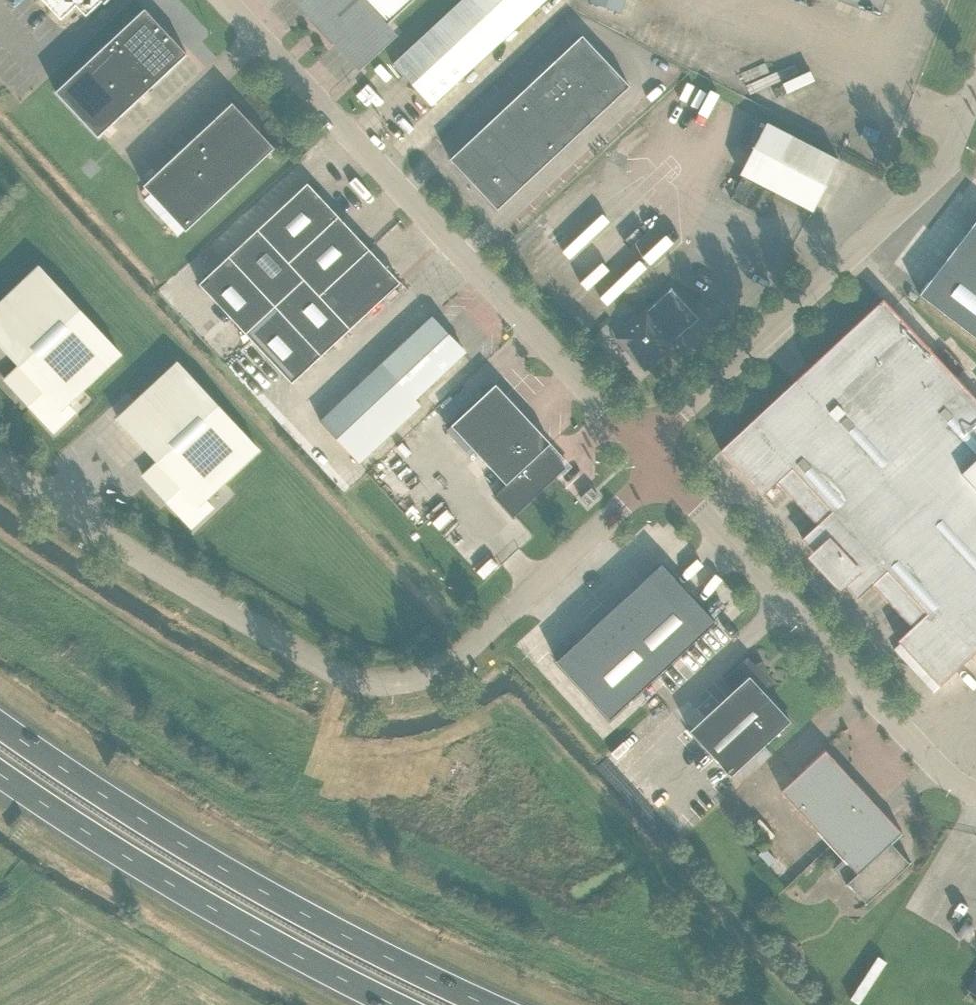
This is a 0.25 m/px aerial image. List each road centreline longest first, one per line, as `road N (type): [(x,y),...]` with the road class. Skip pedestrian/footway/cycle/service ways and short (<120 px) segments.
road 1 (unclassified): [(659,471),(465,653),(410,682),(375,684),(314,660),(0,461)]
road 2 (unclassified): [(642,447),(224,0)]
road 3 (trunk): [(494,1004),(220,864),(0,725)]
road 4 (unclassified): [(642,447),(944,166),(975,88)]
road 5 (trunk): [(0,772),(197,901),(396,1004)]
road 6 (unclassified): [(975,791),(937,765),(659,471)]

